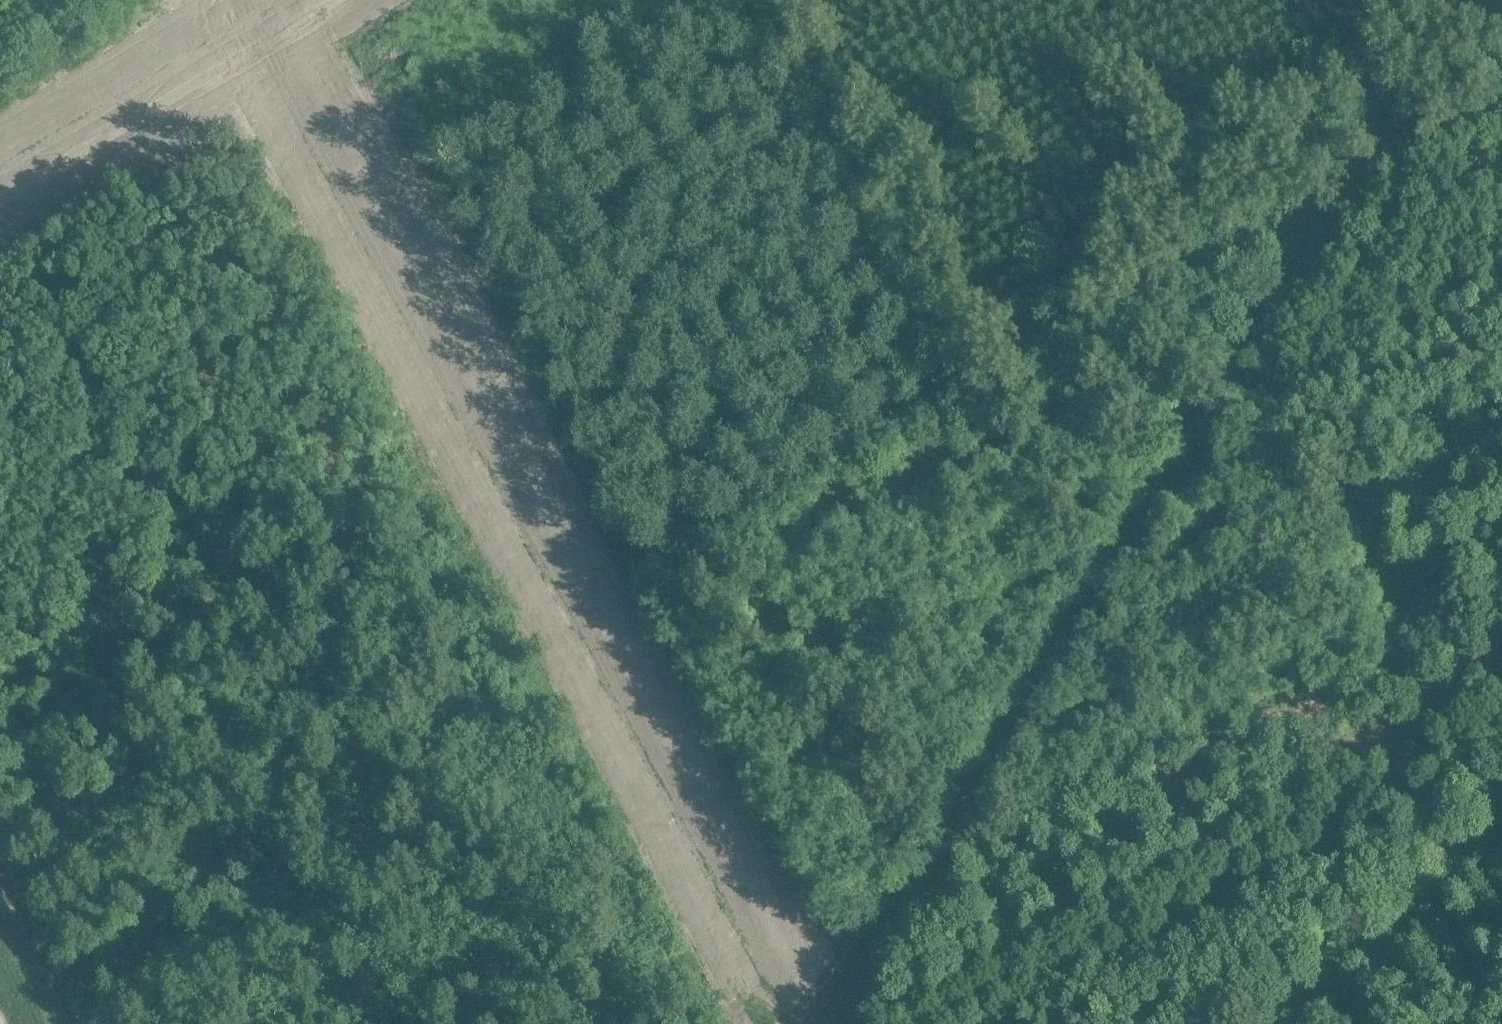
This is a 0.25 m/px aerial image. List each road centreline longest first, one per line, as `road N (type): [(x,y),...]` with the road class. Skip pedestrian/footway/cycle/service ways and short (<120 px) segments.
road 1 (track): [(779,956),(243,0)]
road 2 (track): [(257,26),(0,175)]

